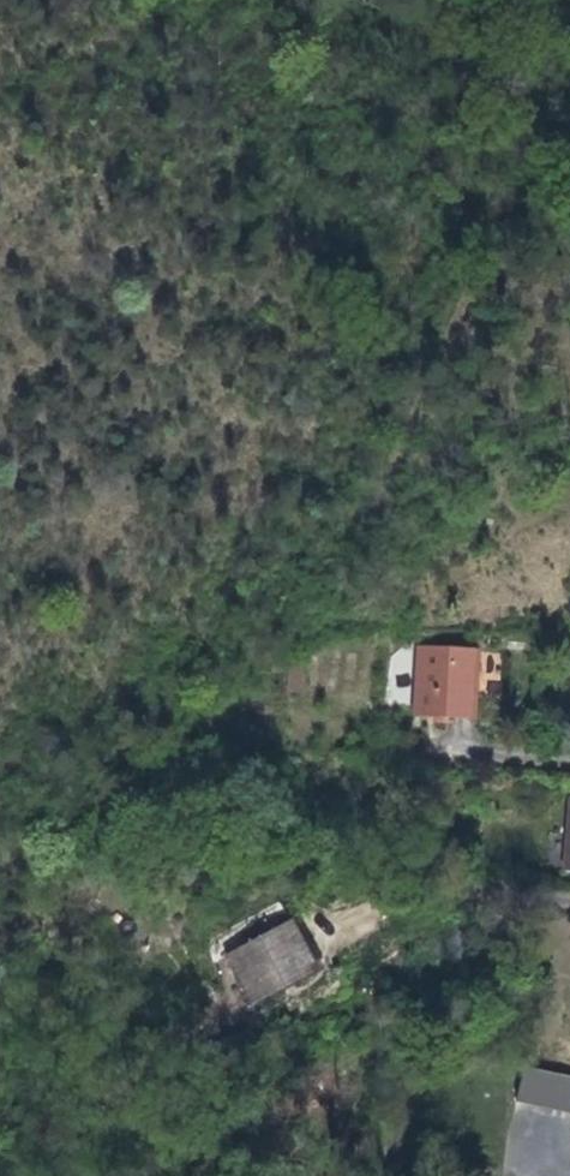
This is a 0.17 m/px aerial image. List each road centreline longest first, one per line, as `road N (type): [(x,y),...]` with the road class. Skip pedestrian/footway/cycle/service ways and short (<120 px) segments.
road 1 (residential): [(569,910),(431,890),(339,922)]

